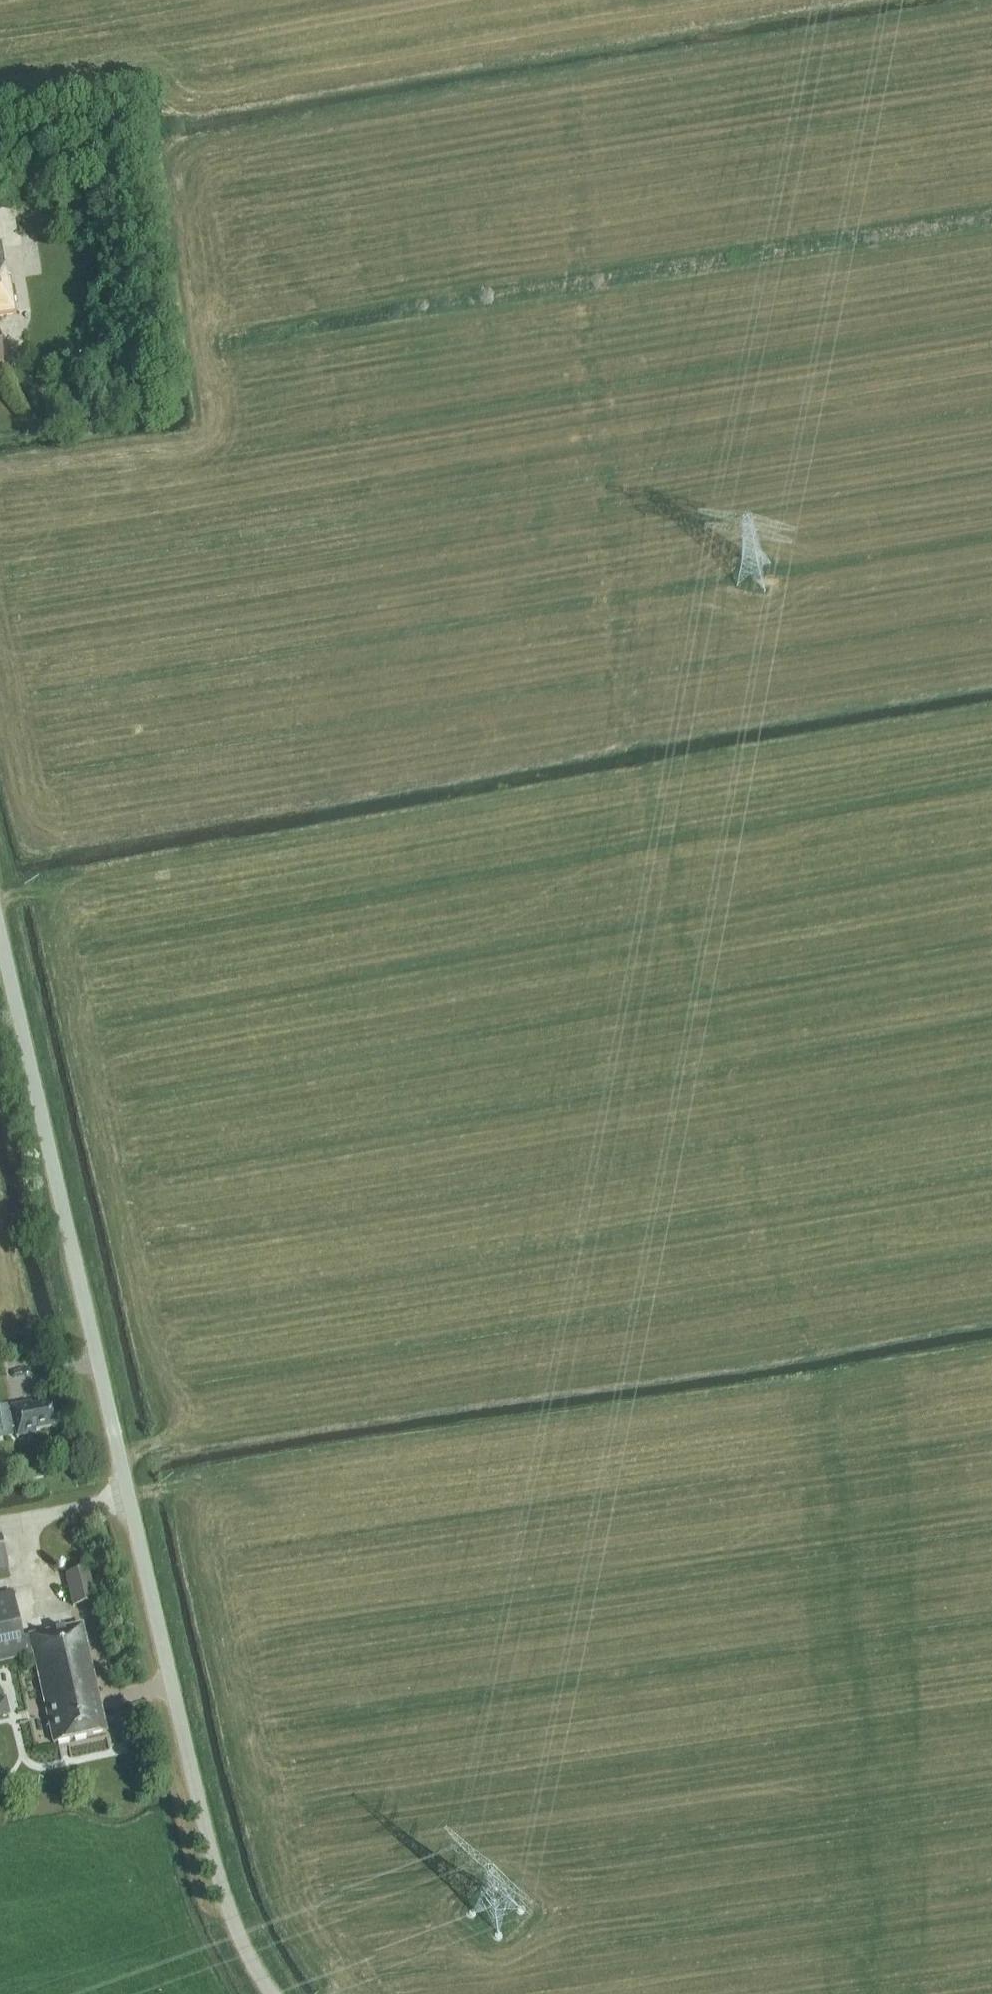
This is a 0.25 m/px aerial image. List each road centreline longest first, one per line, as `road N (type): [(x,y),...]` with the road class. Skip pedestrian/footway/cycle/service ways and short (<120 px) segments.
road 1 (unclassified): [(274,1993),(231,1918),(207,1837),(0,940)]

